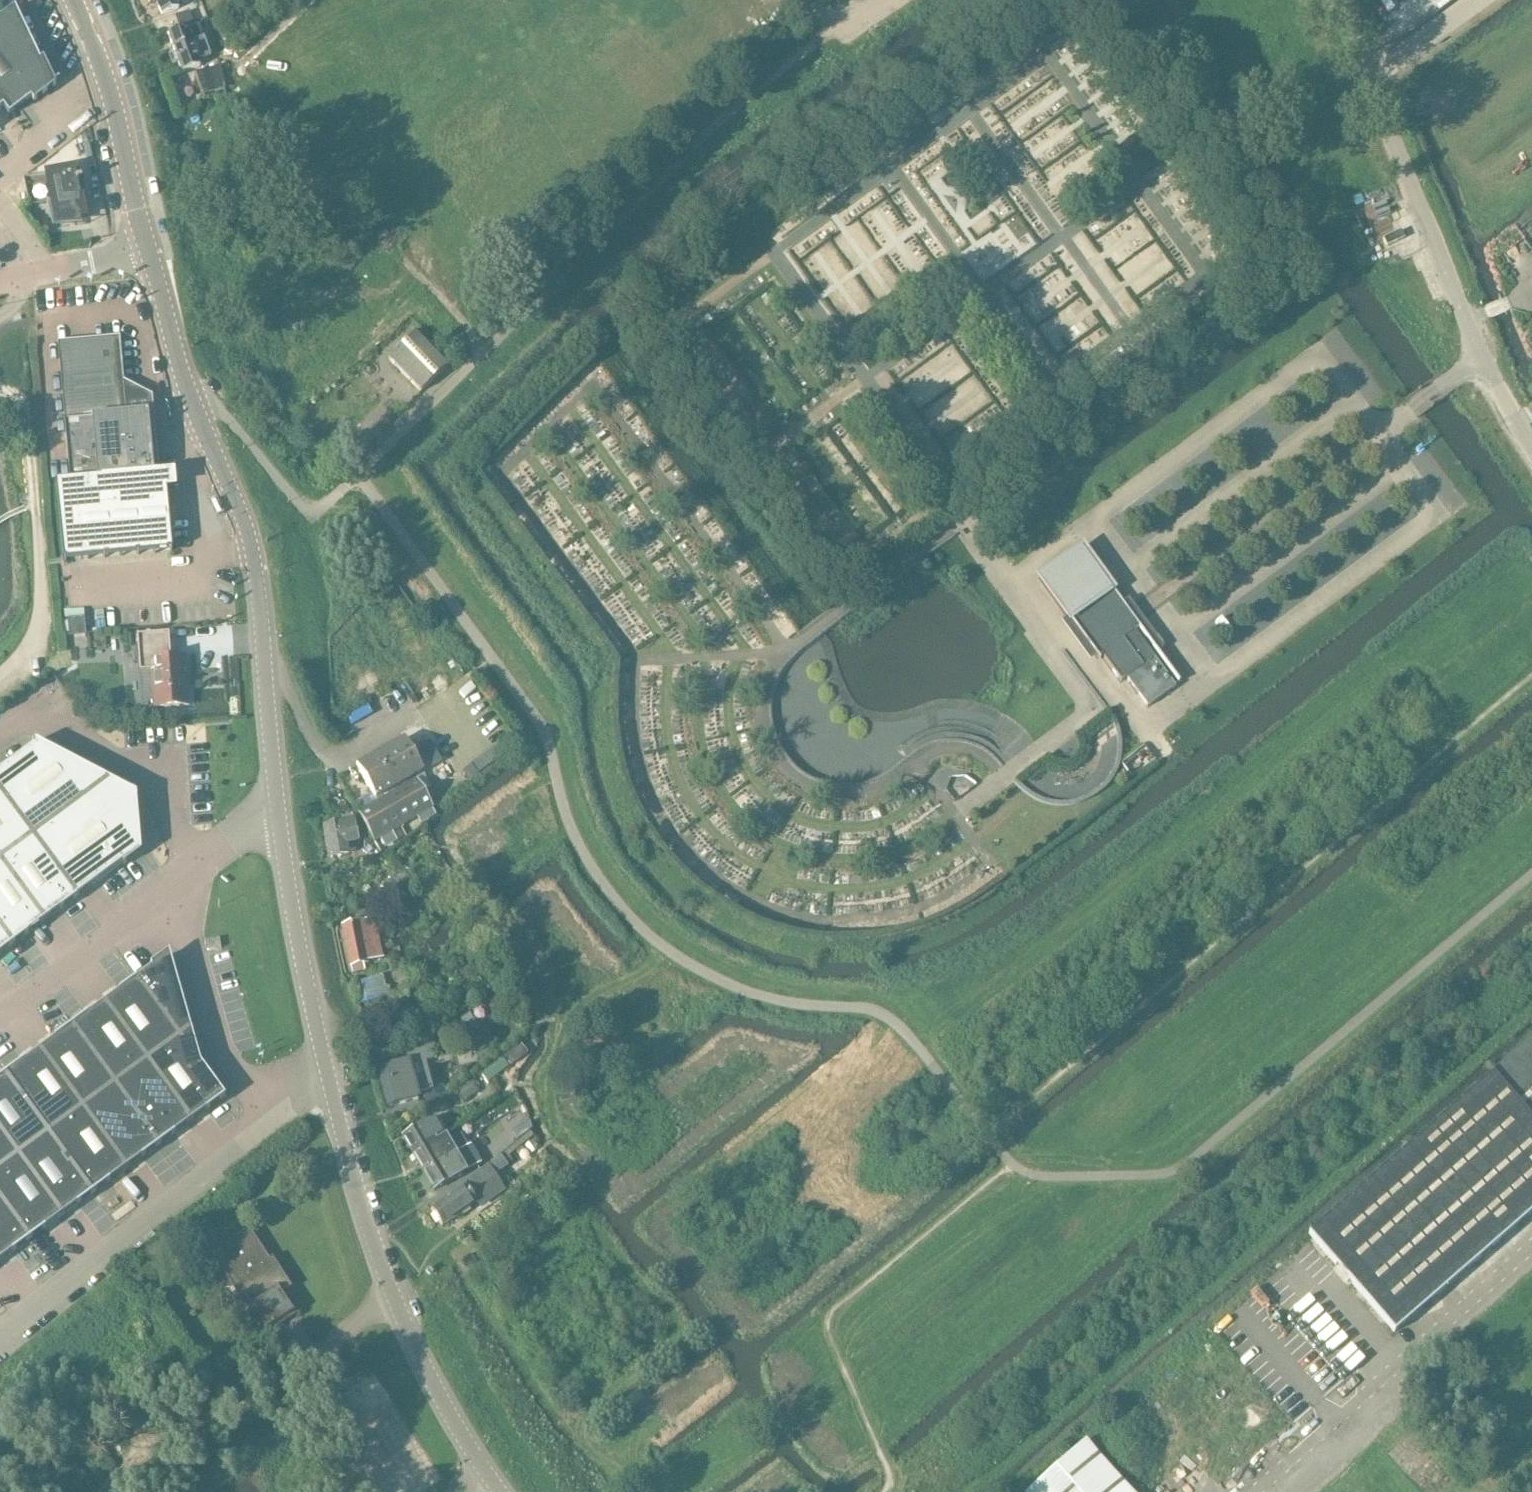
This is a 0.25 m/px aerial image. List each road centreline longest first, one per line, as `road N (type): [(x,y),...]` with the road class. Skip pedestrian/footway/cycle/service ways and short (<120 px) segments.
road 1 (tertiary): [(278,820),(250,542),(181,369),(150,251)]
road 2 (unclassified): [(1531,444),(1478,359),(1339,0)]
road 3 (tertiary): [(481,1467),(439,1398),(392,1294),(328,1081)]
road 4 (unclassified): [(328,1081),(270,1117),(0,1334)]
road 5 (unclassified): [(0,1009),(245,826),(278,820)]
road 6 (tertiary): [(328,1081),(278,820)]
road 7 (tertiary): [(150,251),(125,139),(73,0)]
road 8 (residential): [(0,282),(150,251)]

